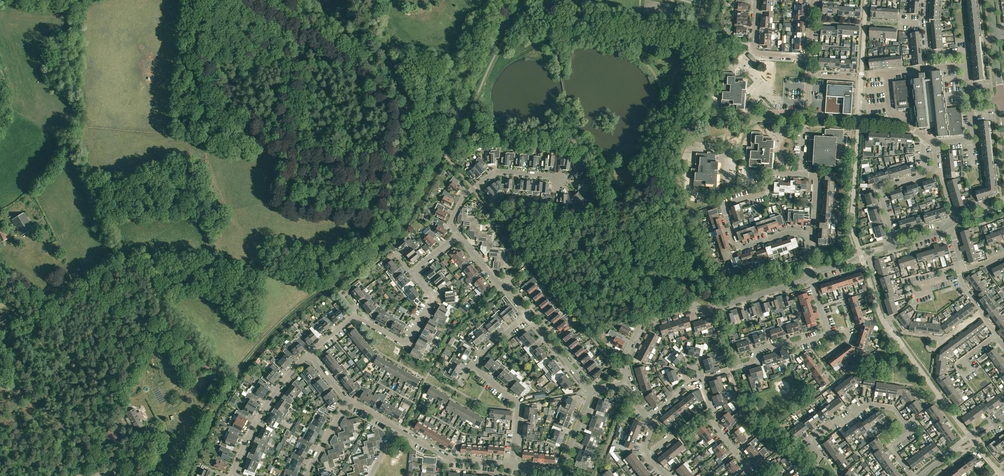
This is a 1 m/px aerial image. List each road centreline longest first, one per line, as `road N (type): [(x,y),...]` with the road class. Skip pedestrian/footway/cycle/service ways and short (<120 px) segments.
road 1 (unclassified): [(628,382),(622,359),(646,317),(691,304),(711,309),(809,276)]
road 2 (residential): [(807,475),(821,456),(812,437),(872,404),(892,407),(909,429),(892,446),(912,475)]
road 3 (residential): [(808,234),(738,248),(724,209),(768,190),(771,173),(800,174)]
road 4 (residential): [(459,235),(451,220),(463,197),(496,171),(565,182)]
road 5 (residential): [(234,475),(265,408),(309,354)]
road 6 (unclassified): [(895,244),(881,188),(936,170),(935,143)]
road 7 (residential): [(701,380),(754,361),(755,352),(830,334)]
road 8 (residential): [(355,318),(407,344),(432,301),(414,272)]
road 9 (residential): [(512,465),(518,405),(473,365)]

